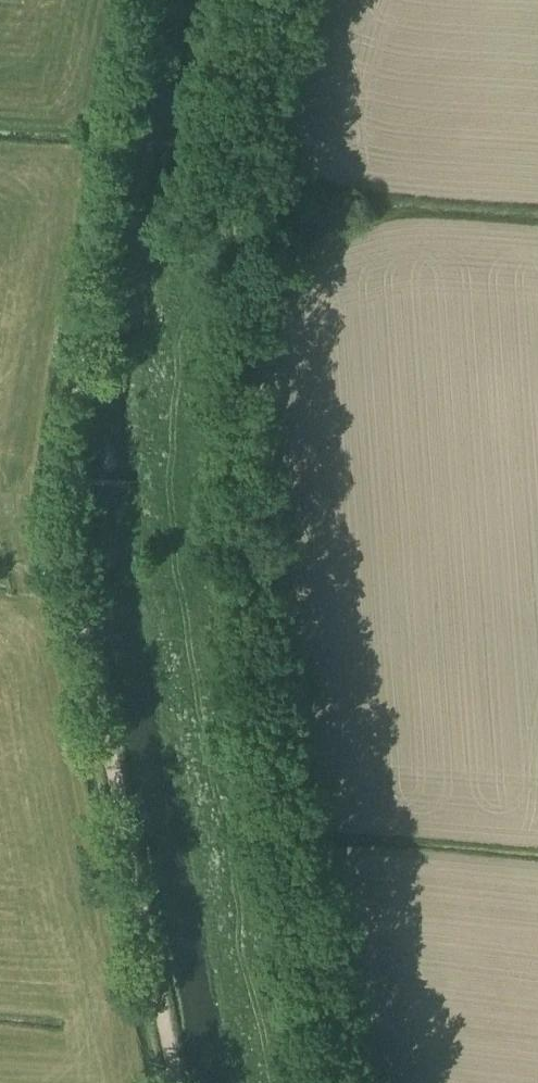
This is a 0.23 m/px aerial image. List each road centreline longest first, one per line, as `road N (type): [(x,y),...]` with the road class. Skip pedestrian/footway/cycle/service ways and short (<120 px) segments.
road 1 (track): [(177,1082),(69,536),(72,452),(144,0)]
road 2 (track): [(258,0),(256,469),(297,774),(364,1082)]

